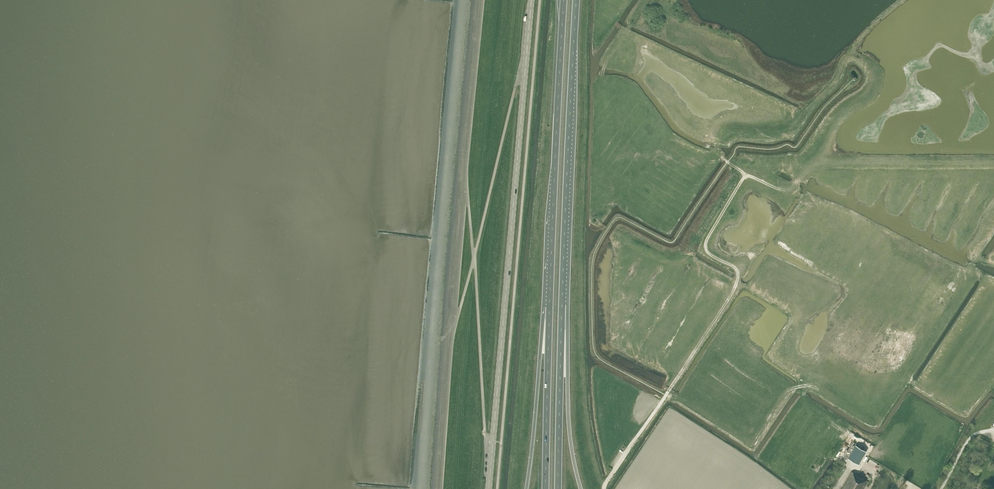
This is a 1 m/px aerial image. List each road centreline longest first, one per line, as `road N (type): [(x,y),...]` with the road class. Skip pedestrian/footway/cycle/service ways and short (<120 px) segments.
road 1 (secondary): [(489,488),(530,0)]
road 2 (trunk): [(562,304),(576,0)]
road 3 (trunk): [(563,0),(549,304)]
road 4 (track): [(722,157),(784,191),(823,163),(993,162)]
road 5 (track): [(666,395),(736,284),(736,270),(705,246),(746,173)]
road 6 (trunk): [(549,304),(526,488)]
road 7 (trunk): [(581,488),(562,304)]
road 8 (trunk): [(558,488),(562,304)]
road 9 (trunk): [(549,304),(546,488)]

